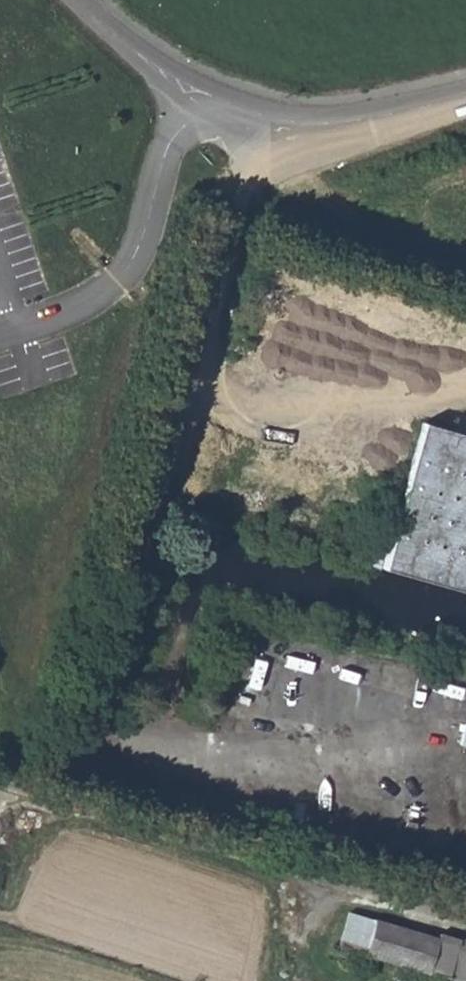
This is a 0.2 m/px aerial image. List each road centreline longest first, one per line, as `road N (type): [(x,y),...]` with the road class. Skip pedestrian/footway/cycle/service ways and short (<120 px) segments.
road 1 (track): [(465,920),(36,807),(0,810)]
road 2 (unclassified): [(82,0),(160,73),(263,124),(351,130),(465,99)]

